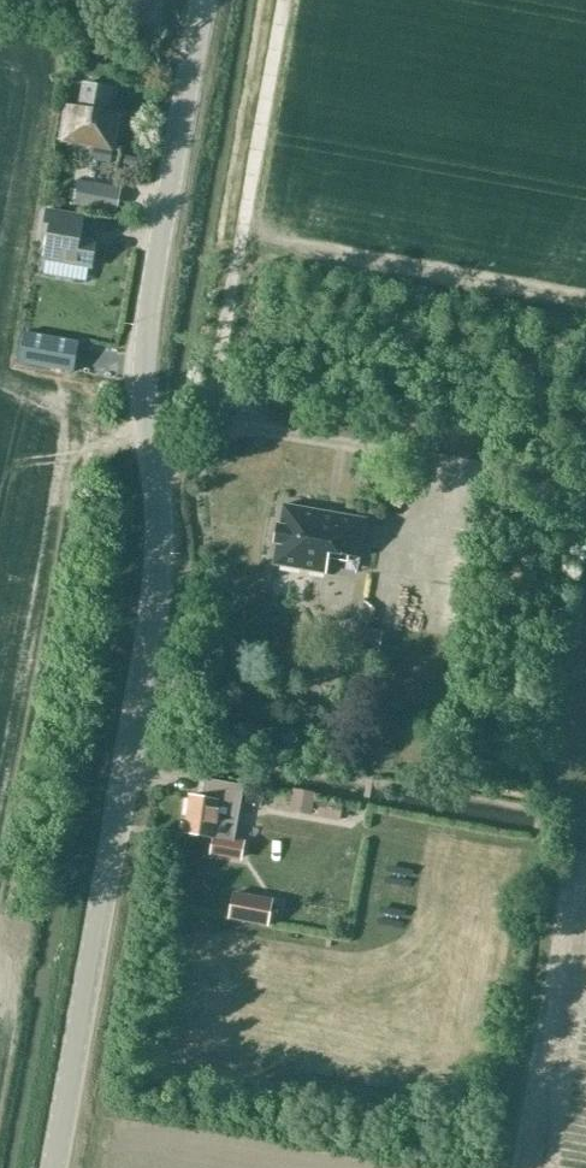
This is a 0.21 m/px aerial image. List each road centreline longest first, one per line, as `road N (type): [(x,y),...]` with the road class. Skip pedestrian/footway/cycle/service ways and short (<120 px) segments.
road 1 (tertiary): [(49,1167),(162,576),(144,390),(148,315),(204,0)]

